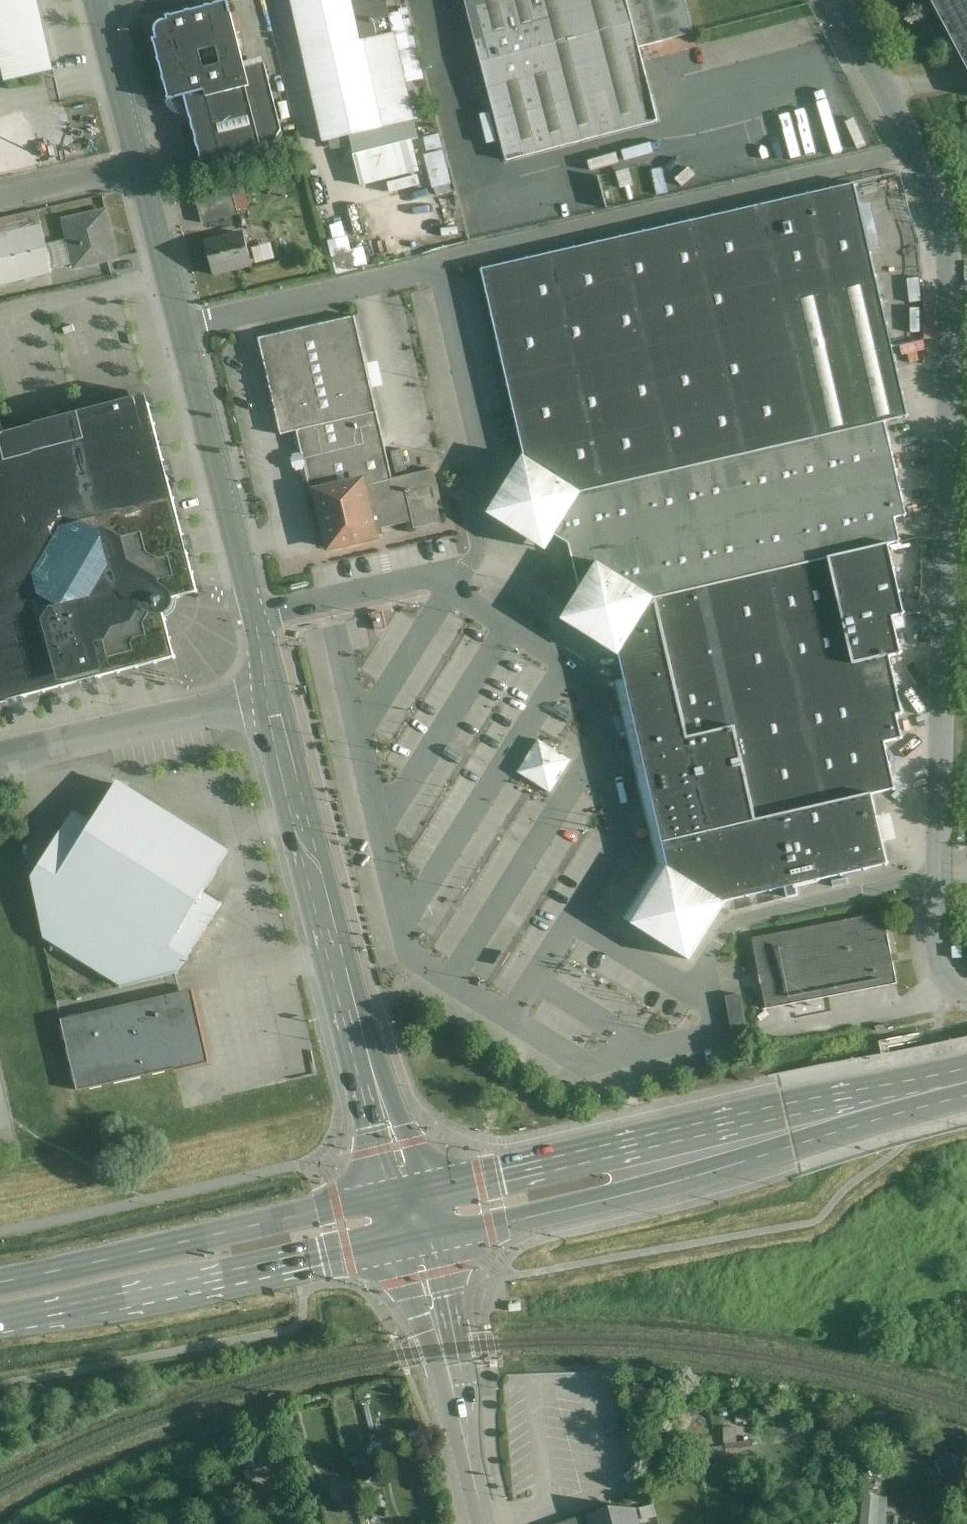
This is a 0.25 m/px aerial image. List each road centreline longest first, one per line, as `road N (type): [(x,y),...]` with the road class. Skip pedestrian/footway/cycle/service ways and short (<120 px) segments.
road 1 (residential): [(837,0),(930,172),(950,246),(938,872),(945,984),(966,1003)]
road 2 (residential): [(275,704),(140,166)]
road 3 (residential): [(408,1194),(337,965),(275,704)]
road 4 (tertiary): [(0,1321),(417,1239)]
road 5 (tertiary): [(408,1194),(0,1281)]
road 6 (tertiary): [(417,1239),(615,1195),(787,1127)]
road 7 (tertiary): [(787,1127),(605,1152),(408,1194)]
road 8 (residential): [(417,1239),(486,1523)]
road 9 (residential): [(275,704),(0,762)]
road 10 (tertiary): [(966,1083),(787,1127)]
road 11 (residential): [(140,166),(99,0)]
road 12 (residential): [(140,166),(0,198)]

